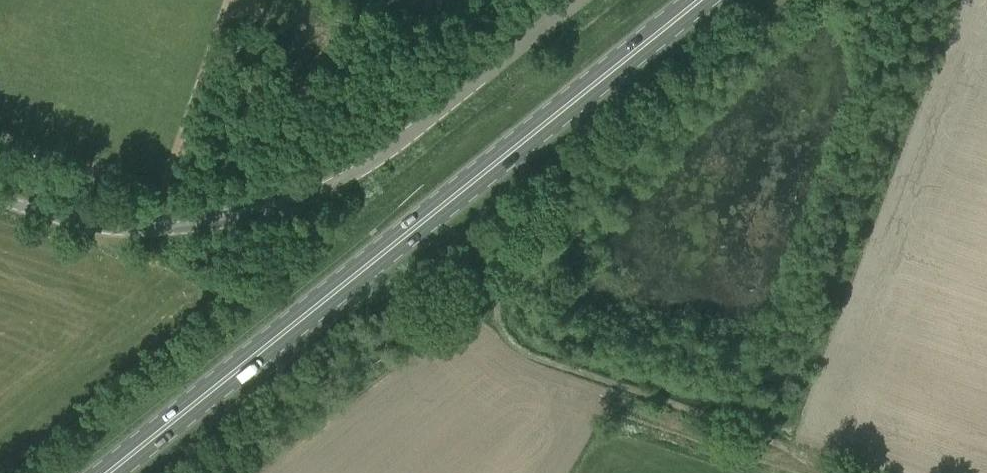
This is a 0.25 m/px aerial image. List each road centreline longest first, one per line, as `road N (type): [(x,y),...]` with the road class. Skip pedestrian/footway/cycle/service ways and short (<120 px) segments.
road 1 (primary): [(111,472),(702,0)]
road 2 (unclassified): [(0,189),(89,218),(169,221),(270,206),(327,187),(563,0)]

